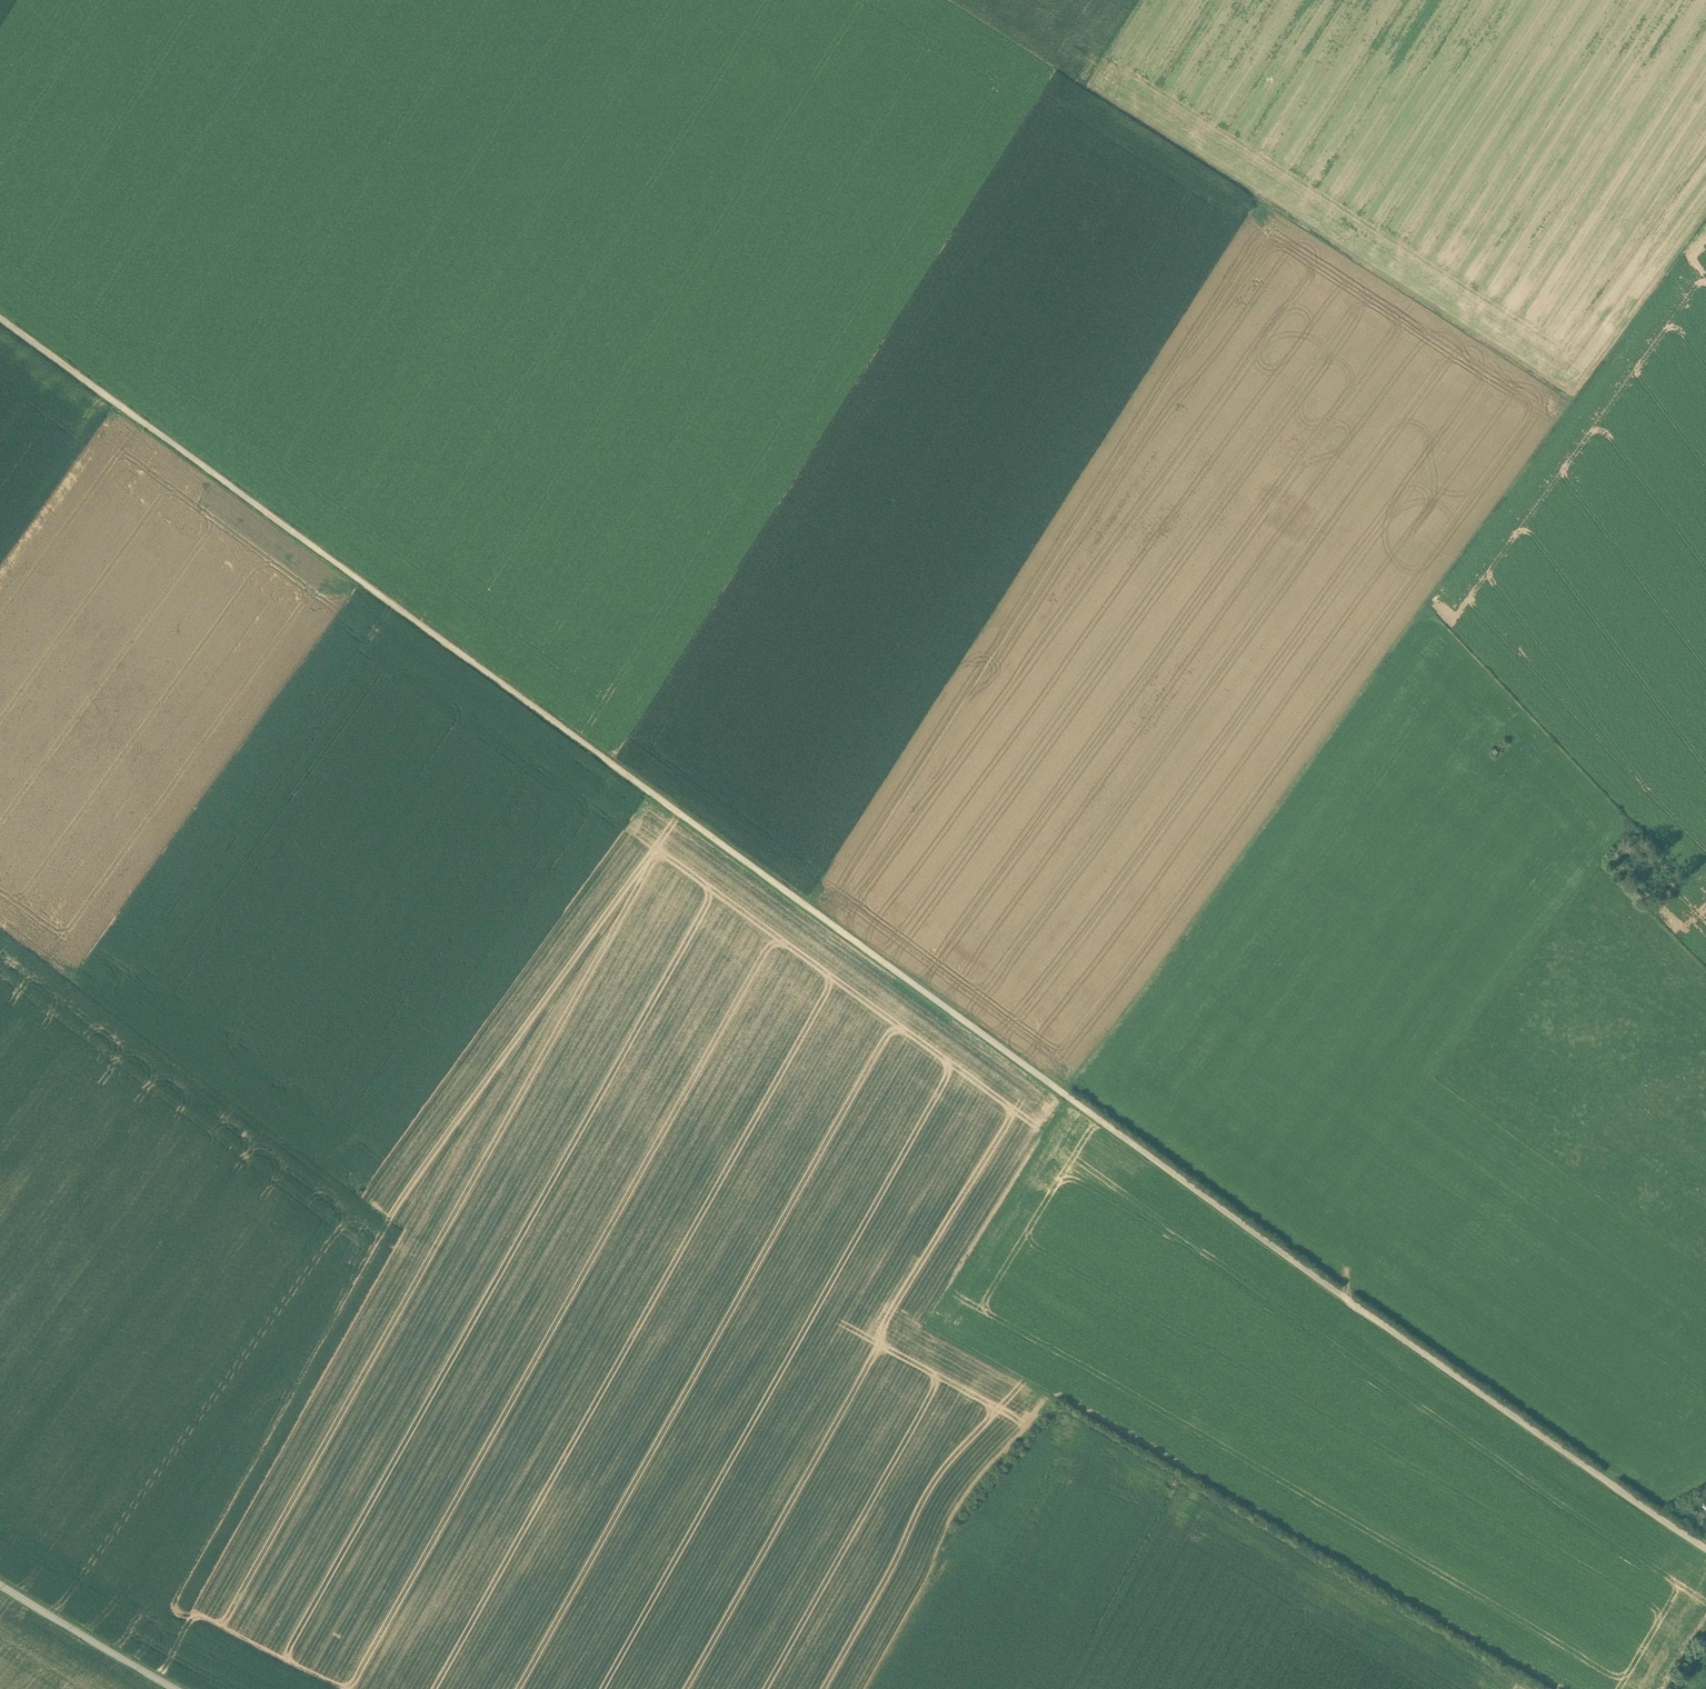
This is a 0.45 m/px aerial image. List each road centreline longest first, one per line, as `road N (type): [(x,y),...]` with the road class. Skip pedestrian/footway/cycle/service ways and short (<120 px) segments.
road 1 (unclassified): [(0,318),(1248,1228),(1705,1549)]
road 2 (unclassified): [(0,1584),(176,1688)]

